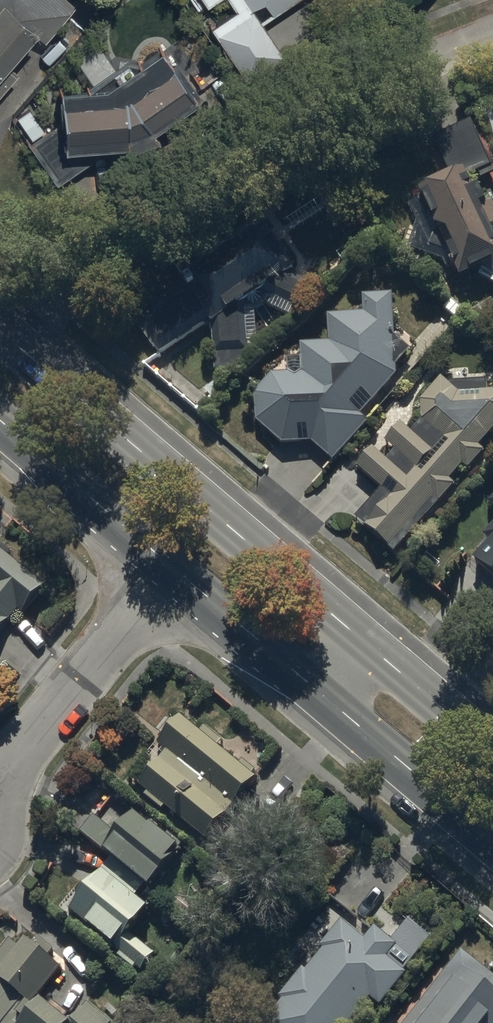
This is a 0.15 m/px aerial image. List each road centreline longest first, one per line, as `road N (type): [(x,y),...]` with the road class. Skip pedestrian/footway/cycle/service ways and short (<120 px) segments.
road 1 (residential): [(492,31),(210,152),(86,222),(0,303)]
road 2 (primary): [(0,330),(371,646)]
road 3 (residential): [(0,776),(173,567)]
road 4 (primary): [(173,567),(0,419)]
road 5 (primary): [(492,841),(327,699)]
road 6 (primary): [(327,699),(173,567)]
road 7 (primary): [(371,646),(492,750)]

